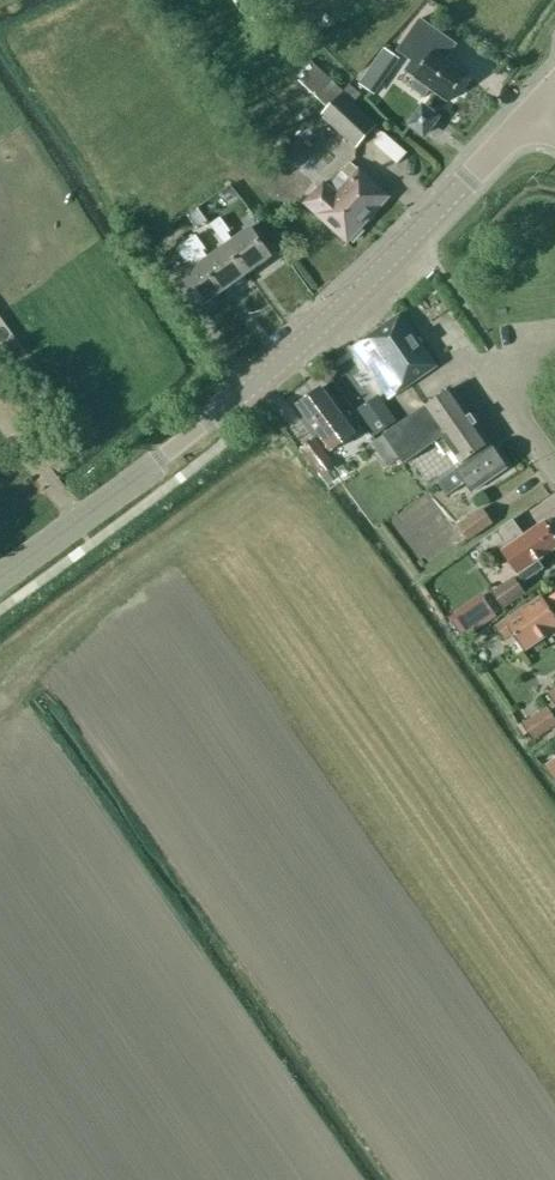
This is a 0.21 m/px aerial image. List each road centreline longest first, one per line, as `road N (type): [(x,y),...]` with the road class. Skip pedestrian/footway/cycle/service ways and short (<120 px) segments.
road 1 (tertiary): [(0,579),(331,319),(530,113)]

